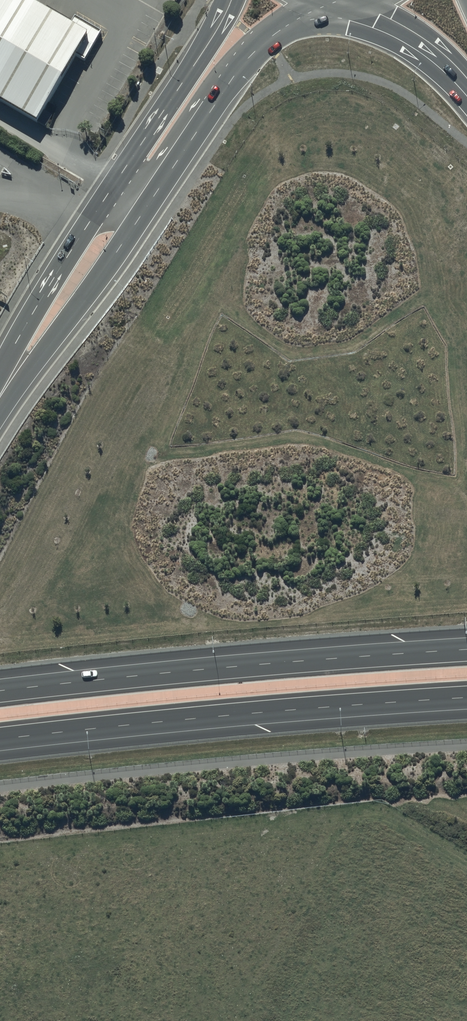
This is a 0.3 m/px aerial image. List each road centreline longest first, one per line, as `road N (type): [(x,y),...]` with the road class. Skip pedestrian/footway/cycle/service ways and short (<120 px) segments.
road 1 (secondary): [(326,0),(249,57),(114,256),(53,338),(11,376)]
road 2 (motorway): [(0,691),(466,649)]
road 3 (motorway): [(466,697),(0,739)]
road 4 (secondary): [(11,376),(34,310),(232,0)]
road 5 (secondary): [(466,79),(420,36),(348,0)]

